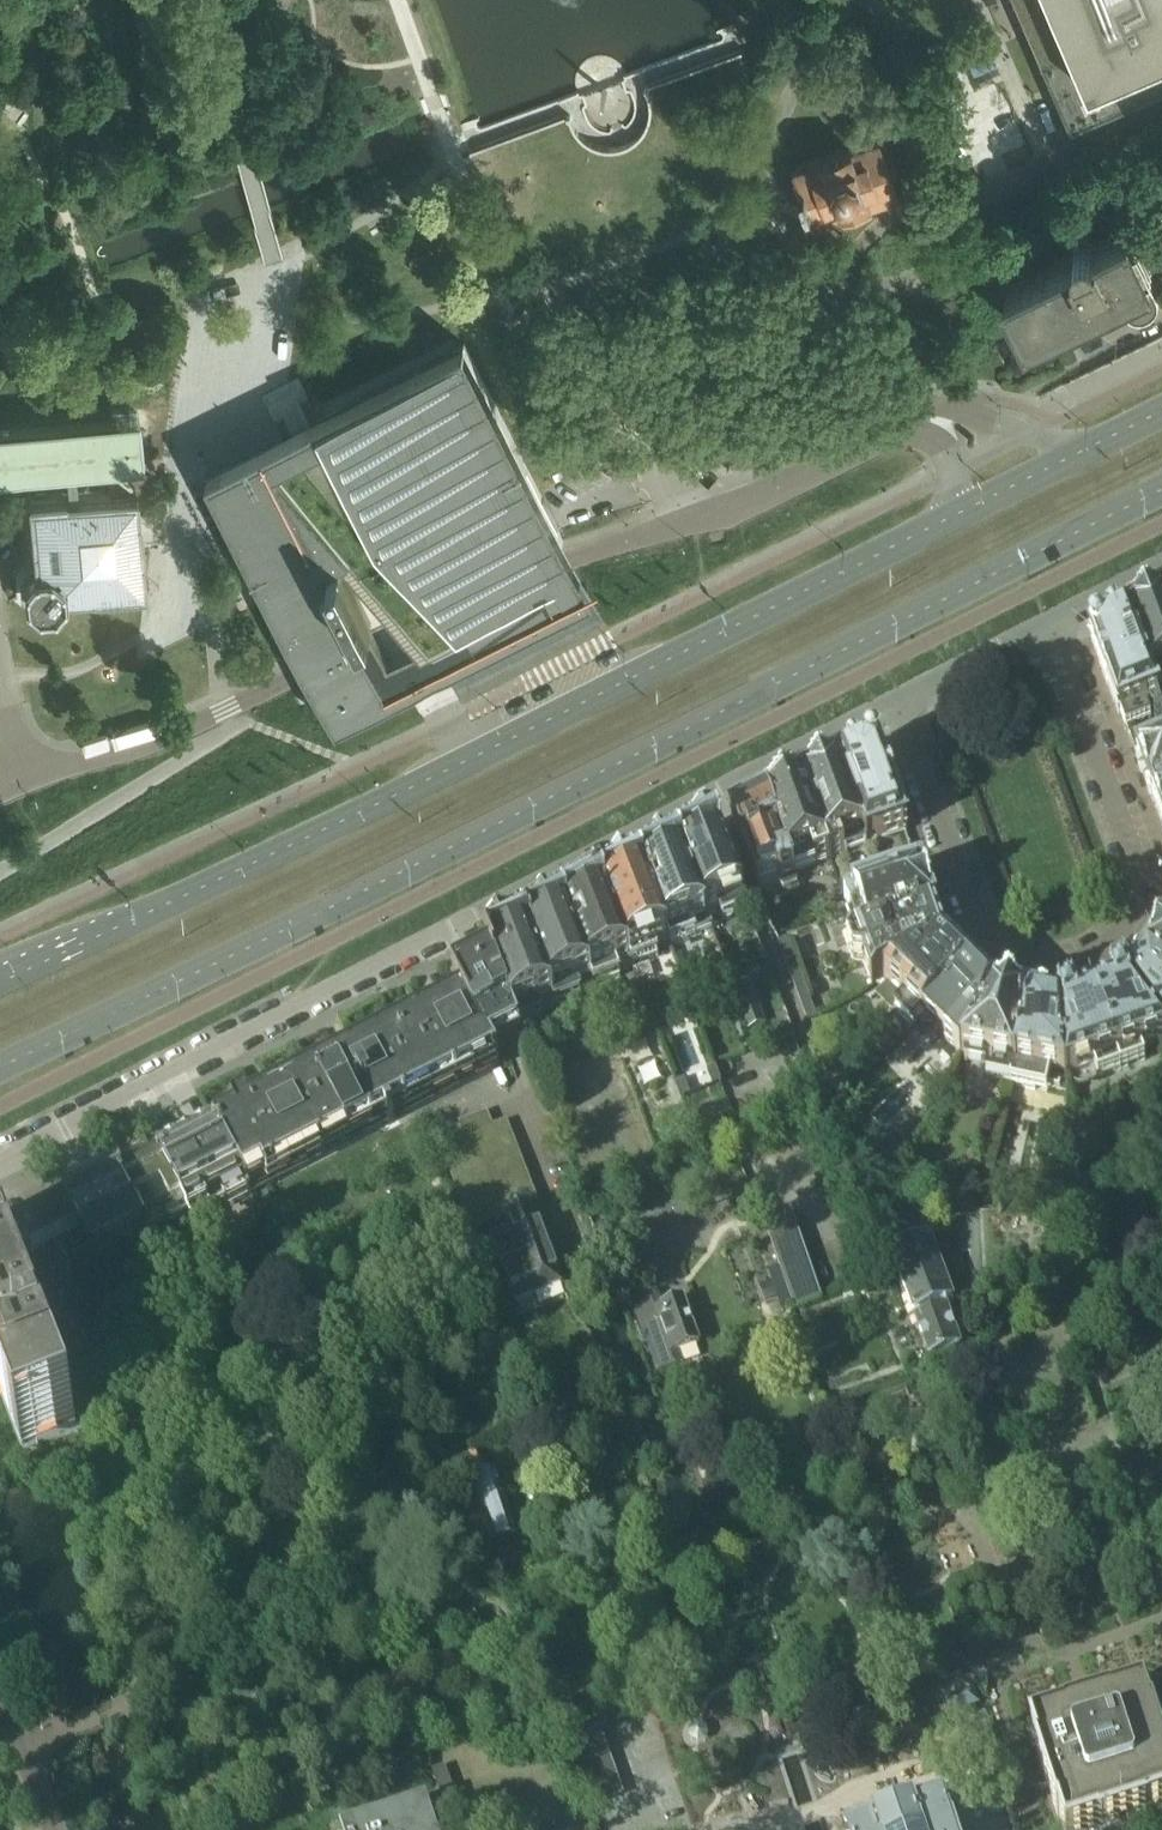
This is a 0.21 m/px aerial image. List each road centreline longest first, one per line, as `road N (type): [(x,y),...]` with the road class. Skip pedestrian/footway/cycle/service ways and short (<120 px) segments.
road 1 (primary): [(0,1067),(1161,493)]
road 2 (primary): [(941,523),(0,982)]
road 3 (residential): [(0,1159),(897,704)]
road 4 (residential): [(903,428),(710,518),(408,619),(230,712),(0,795)]
road 5 (residential): [(897,704),(981,929),(1028,962),(1083,962),(1129,920),(1135,864),(1050,624)]
road 6 (residential): [(1078,456),(996,418),(943,410),(903,428)]
road 7 (residential): [(897,704),(1050,624)]
road 8 (primary): [(1078,456),(941,523)]
road 9 (residential): [(53,1829),(0,1693)]
road 10 (residential): [(1050,624),(1161,565)]

